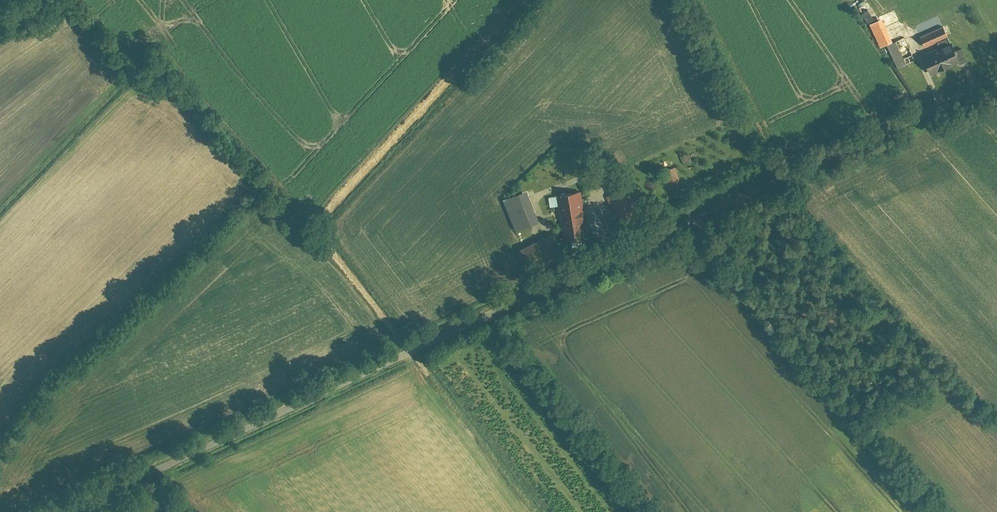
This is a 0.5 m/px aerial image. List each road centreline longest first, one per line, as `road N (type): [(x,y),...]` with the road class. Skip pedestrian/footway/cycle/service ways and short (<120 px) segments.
road 1 (residential): [(996,80),(67,511)]

